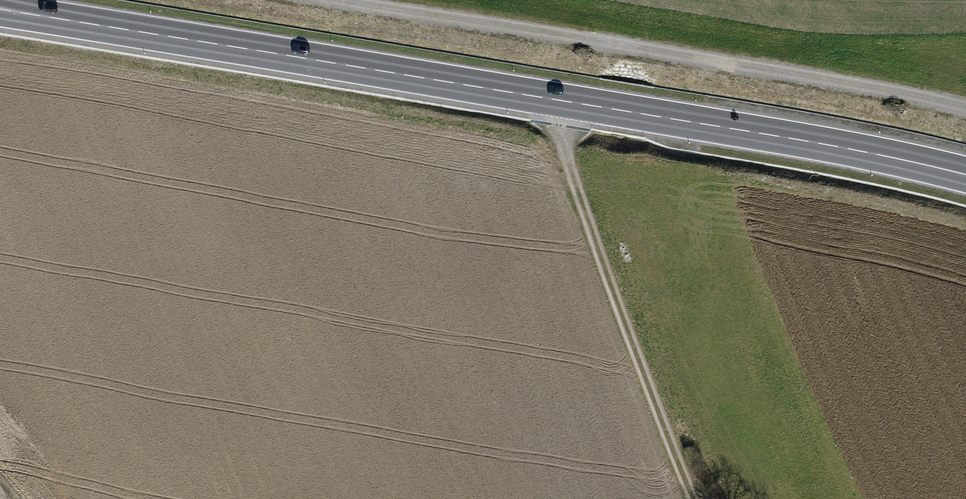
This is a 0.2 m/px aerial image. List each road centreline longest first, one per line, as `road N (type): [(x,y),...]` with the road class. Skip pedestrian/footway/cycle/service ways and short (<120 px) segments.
road 1 (secondary): [(965,174),(705,122),(0,8)]
road 2 (track): [(334,0),(965,110)]
road 3 (track): [(689,498),(552,98)]

